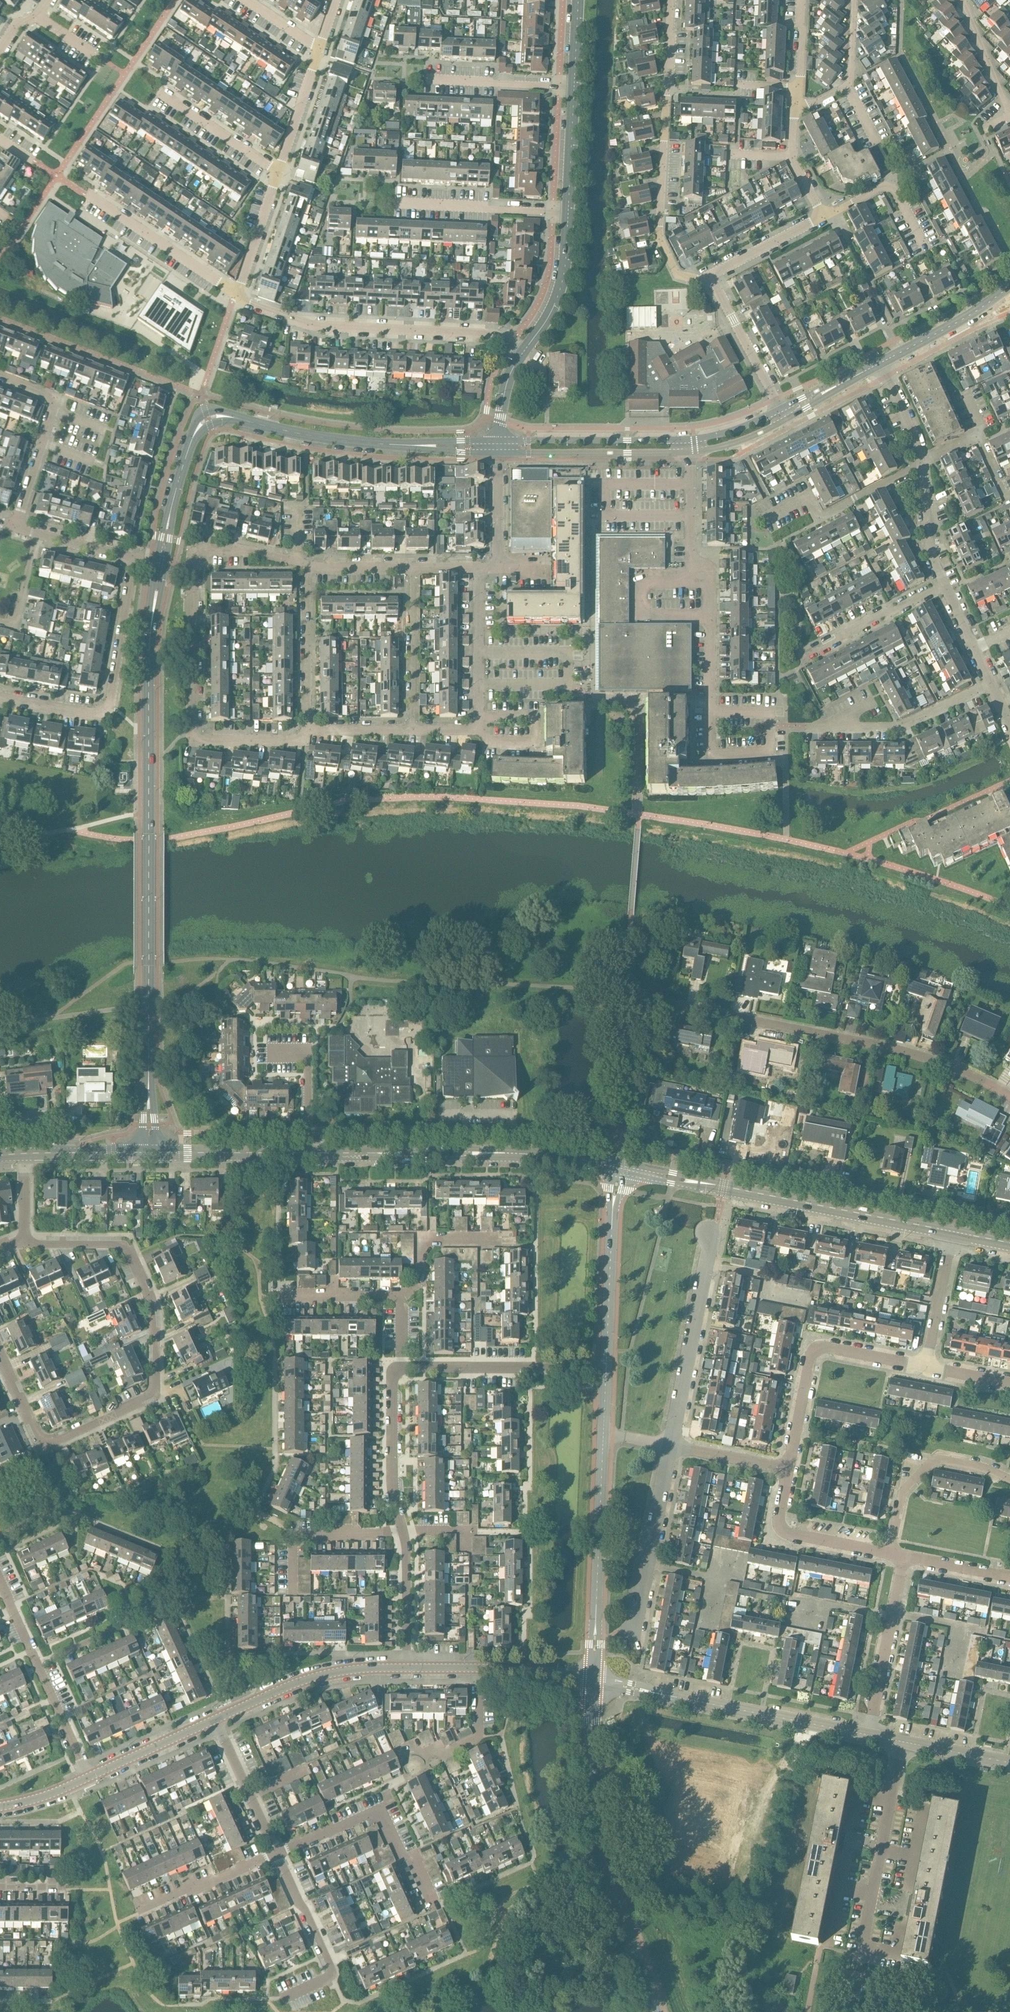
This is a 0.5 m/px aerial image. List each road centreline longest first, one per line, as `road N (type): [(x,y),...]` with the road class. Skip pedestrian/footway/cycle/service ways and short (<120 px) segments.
road 1 (tertiary): [(149,1153),(148,679),(161,564)]
road 2 (residential): [(620,1167),(629,1027),(643,1008),(667,1003),(895,1049),(1009,1097)]
road 3 (tertiary): [(161,564),(191,442),(214,417),(348,441),(497,448)]
road 4 (residential): [(307,730),(301,740),(203,741),(190,727),(192,552),(251,551),(297,562)]
road 5 (residential): [(125,1246),(152,1308),(153,1399),(42,1446),(0,1357)]
road 6 (secondary): [(952,1232),(620,1167)]
road 7 (secondary): [(656,2011),(597,1815),(594,1682)]
road 8 (tertiary): [(307,1153),(510,1153),(620,1167)]
road 9 (residential): [(711,277),(677,275),(659,240),(671,0)]
road 10 (residential): [(522,354),(474,332),(313,327),(236,294)]
road 11 (tertiary): [(869,1735),(594,1682)]
road 12 (residential): [(709,712),(710,592),(690,555),(689,446)]
road 13 (residential): [(133,558),(106,715),(0,701)]
road 14 (secondary): [(594,1682),(603,1438)]
road 15 (residential): [(873,700),(821,726),(897,727),(989,685)]
road 16 (residential): [(479,568),(478,730),(412,730)]
road 17 (residential): [(433,1902),(382,1808),(276,1853)]
road 18 (residential): [(672,1447),(708,1266),(708,1232)]
road 19 (residential): [(401,1368),(606,1367)]
road 20 (residential): [(632,1645),(672,1447)]
road 21 (secondary): [(606,1367),(620,1167)]
road 22 (tertiary): [(215,1719),(314,1678),(405,1668)]
road 23 (tertiary): [(497,448),(689,446)]
road 24 (residential): [(15,529),(54,403),(0,378)]
road 25 (residential): [(890,1556),(902,1495),(928,1465),(975,1466),(1009,1480)]
road 26 (residential): [(285,1998),(332,1971),(276,1853)]
road 27 (residential): [(890,1556),(776,1535),(788,1470)]
road 28 (residential): [(869,1735),(905,1559)]
road 29 (residential): [(236,294),(87,195)]
road 30 (residential): [(293,1593),(293,1534),(404,1531)]
road 31 (residential): [(404,1531),(393,1489),(393,1378),(401,1368)]
road 32 (residential): [(568,213),(401,206)]
road 33 (residential): [(307,730),(308,565)]
road 34 (residential): [(412,730),(412,568)]
road 35 (tertiary): [(149,1153),(307,1153)]
road 36 (residential): [(805,658),(944,588)]
road 37 (residential): [(783,414),(711,277)]
road 38 (residential): [(397,1759),(453,1752),(477,1738),(477,1669)]
road 39 (tertiary): [(522,354),(557,297),(568,213)]
road 40 (tertiary): [(879,364),(1009,286)]
road 41 (residential): [(426,80),(574,88)]
road 42 (residential): [(276,1853),(215,1719)]
road 43 (residential): [(144,1909),(276,1853)]
road 44 (residential): [(277,174),(158,95)]
road 45 (residential): [(307,1153),(308,1053),(267,1053)]
road 46 (tertiary): [(88,1778),(215,1719)]
road 47 (residential): [(928,1367),(952,1232)]
road 48 (residential): [(405,1668),(404,1531)]
road 49 (residential): [(38,1665),(163,1609)]
road 50 (residential): [(277,174),(320,47)]
road 51 (residential): [(400,1296),(420,1280),(419,1241),(488,1241)]
road 52 (residential): [(944,588),(927,541),(919,464)]
road 53 (residential): [(236,294),(277,174)]
road 54 (residential): [(822,219),(711,277)]
road 55 (residential): [(788,1470),(816,1348)]
road 56 (tertiary): [(568,213),(574,88)]
road 57 (residential): [(1009,115),(963,0)]
road 58 (residential): [(88,1778),(38,1665)]
road 59 (tertiary): [(27,1154),(149,1153)]
road 60 (residential): [(497,448),(498,568)]

